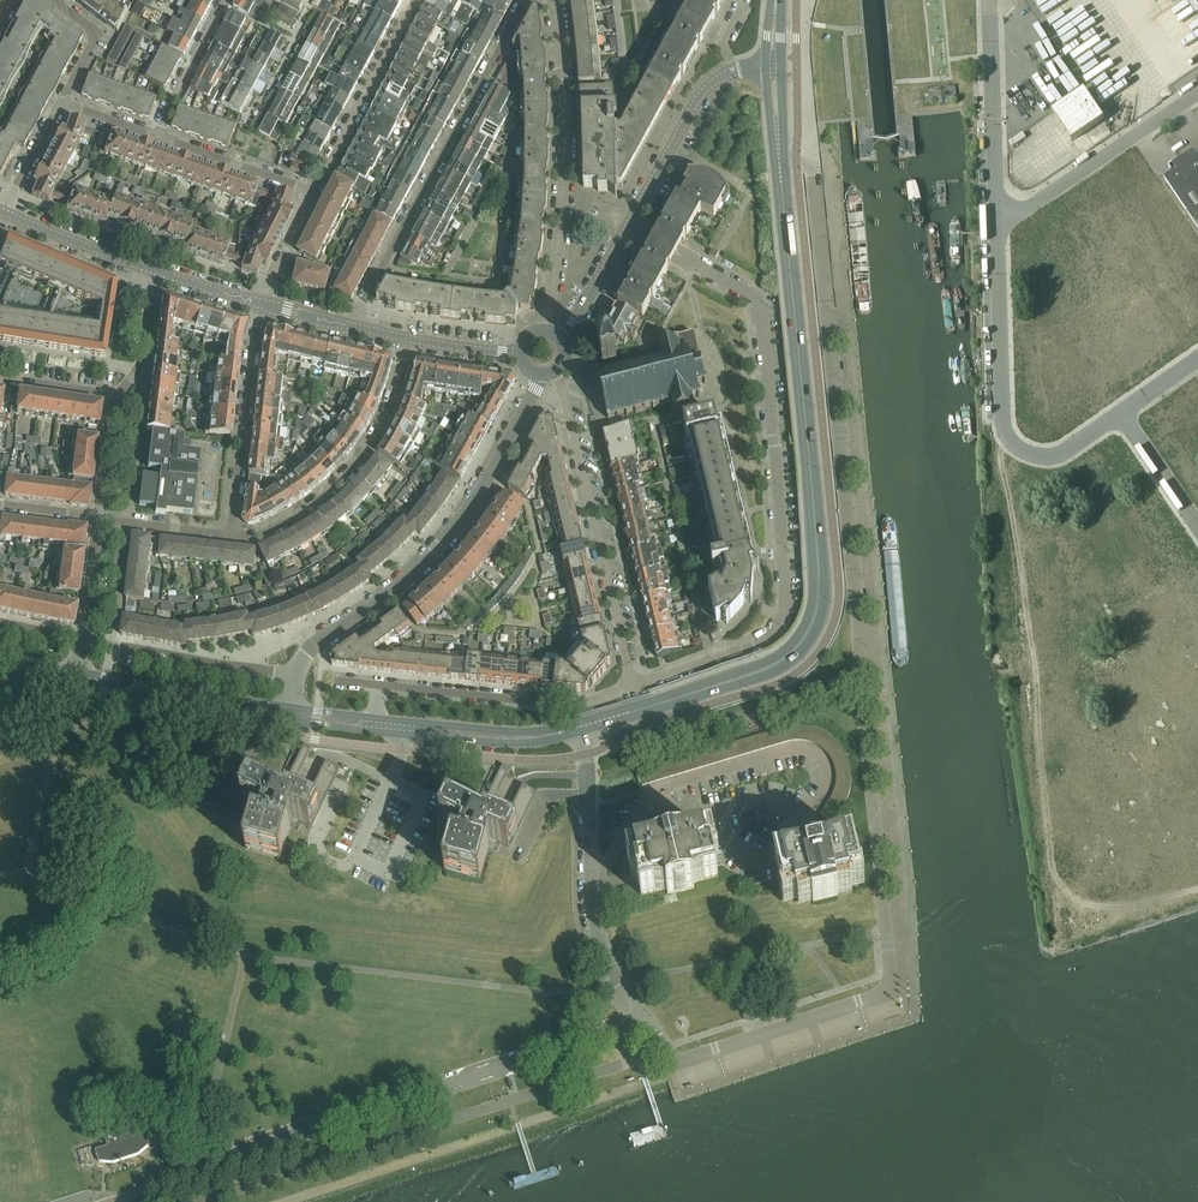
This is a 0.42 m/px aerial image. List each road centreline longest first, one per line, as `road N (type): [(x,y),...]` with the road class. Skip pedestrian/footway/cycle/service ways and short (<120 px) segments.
road 1 (unclassified): [(642,1021),(672,1062),(889,990),(815,179),(805,162),(779,160)]
road 2 (tertiary): [(581,727),(774,666),(801,643),(815,618),(817,560),(779,160)]
road 3 (unclassified): [(634,688),(757,645),(783,620),(787,595),(761,300),(630,223)]
road 4 (unclassified): [(199,1169),(642,1021)]
road 5 (tertiary): [(295,676),(314,644),(438,549),(478,498),(543,376)]
road 6 (residential): [(528,0),(351,327)]
road 7 (unclassified): [(996,227),(1003,425),(1010,439),(1031,454),(1062,453),(1119,413)]
road 8 (residential): [(545,330),(564,193),(553,0)]
road 9 (residential): [(634,688),(557,371)]
road 10 (unclassified): [(642,1021),(603,956),(591,914),(581,727)]
road 11 (residential): [(230,535),(254,538),(279,526),(342,480),(384,422),(410,340)]
road 12 (unclassified): [(379,685),(573,706),(634,688)]
road 13 (unclassified): [(996,227),(1197,95)]
road 14 (residential): [(230,535),(263,305)]
road 15 (tertiary): [(76,686),(291,722)]
road 16 (residential): [(313,191),(416,0)]
road 17 (tertiary): [(292,707),(78,672)]
road 18 (tertiary): [(630,223),(708,88),(736,73),(764,71)]
road 19 (residential): [(295,676),(85,641)]
road 20 (unclassified): [(989,15),(996,227)]
road 21 (tertiary): [(374,732),(518,744),(581,727)]
road 22 (tertiary): [(581,727),(519,732),(375,718)]
road 23 (residential): [(313,191),(158,137)]
road 24 (tertiary): [(155,271),(2,213)]
road 25 (residential): [(225,0),(158,137)]
road 26 (unclassified): [(1119,413),(1197,528)]
road 27 (tertiary): [(562,340),(630,223)]
road 28 (residential): [(120,396),(144,360),(155,271)]
road 29 (residential): [(53,0),(96,34),(62,103)]
road 30 (residential): [(100,518),(230,535)]
road 31 (residential): [(62,103),(2,213)]
road 32 (residential): [(263,305),(313,191)]
road 33 (residential): [(85,641),(100,518)]
road 34 (residential): [(100,518),(120,396)]
road 35 (residential): [(0,376),(120,396)]

